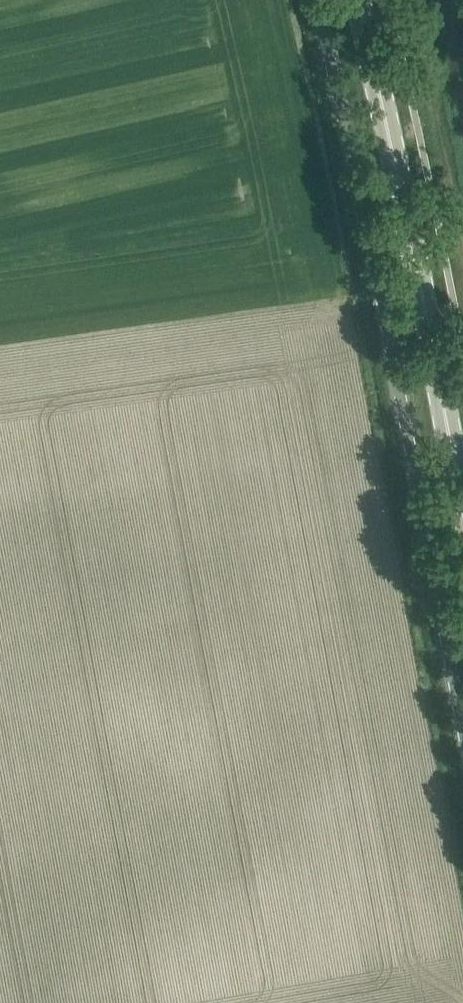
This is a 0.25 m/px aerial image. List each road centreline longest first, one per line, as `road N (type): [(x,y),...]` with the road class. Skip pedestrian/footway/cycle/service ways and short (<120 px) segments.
road 1 (unclassified): [(462,700),(405,383),(319,0)]
road 2 (primary): [(462,514),(356,0)]

